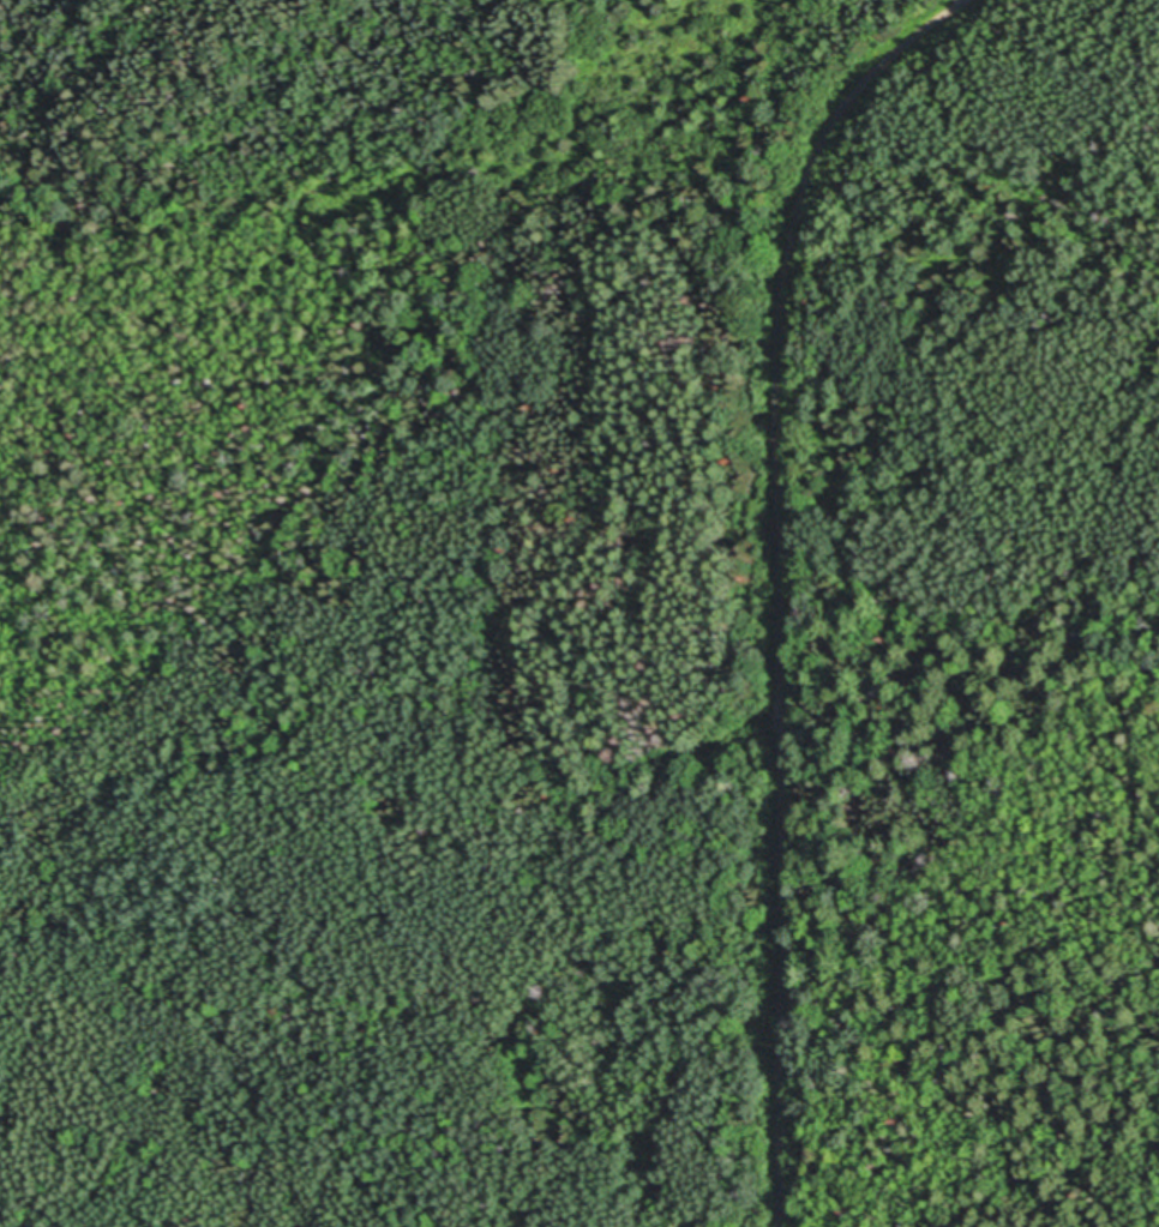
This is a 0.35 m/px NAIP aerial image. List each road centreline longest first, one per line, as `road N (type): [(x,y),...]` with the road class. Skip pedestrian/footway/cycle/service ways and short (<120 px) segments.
road 1 (residential): [(768,1226),(726,192)]
road 2 (residential): [(726,192),(1043,0)]

